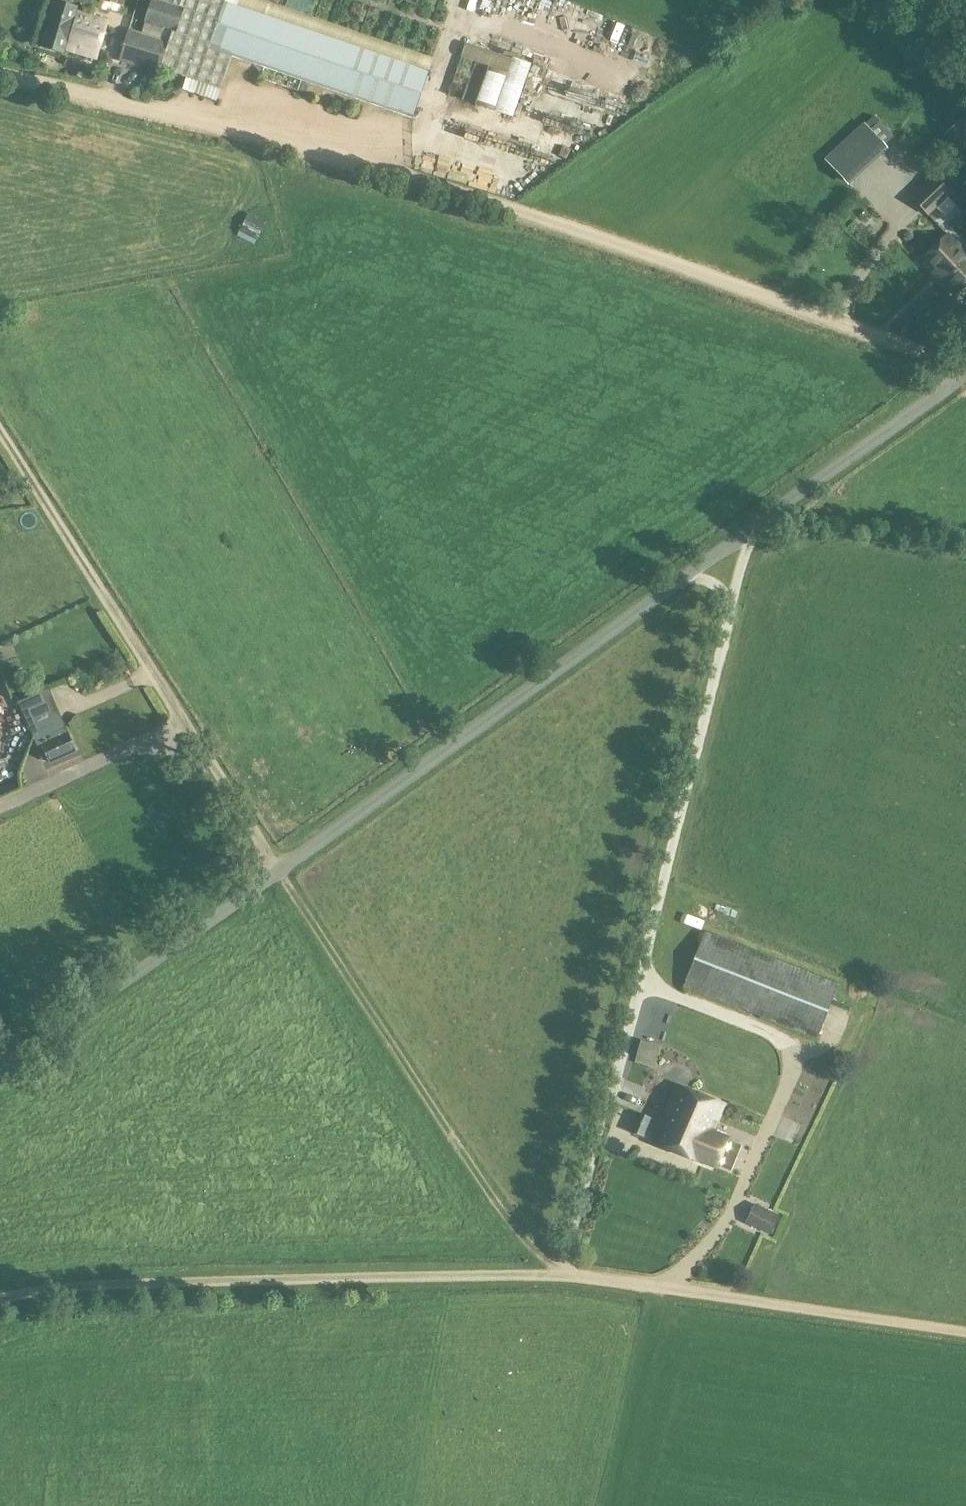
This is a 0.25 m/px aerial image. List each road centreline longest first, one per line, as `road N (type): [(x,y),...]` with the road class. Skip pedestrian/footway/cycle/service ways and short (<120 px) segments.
road 1 (unclassified): [(749,532),(612,1091),(555,1275),(457,1151),(281,871)]
road 2 (track): [(965,367),(441,187),(6,72)]
road 3 (track): [(0,1299),(64,1288),(591,1274),(965,1334)]
road 4 (unclassified): [(281,871),(749,532)]
road 5 (unclassified): [(281,871),(0,431)]
road 6 (unclassified): [(0,1070),(281,871)]
road 7 (unclassified): [(749,532),(965,376)]

